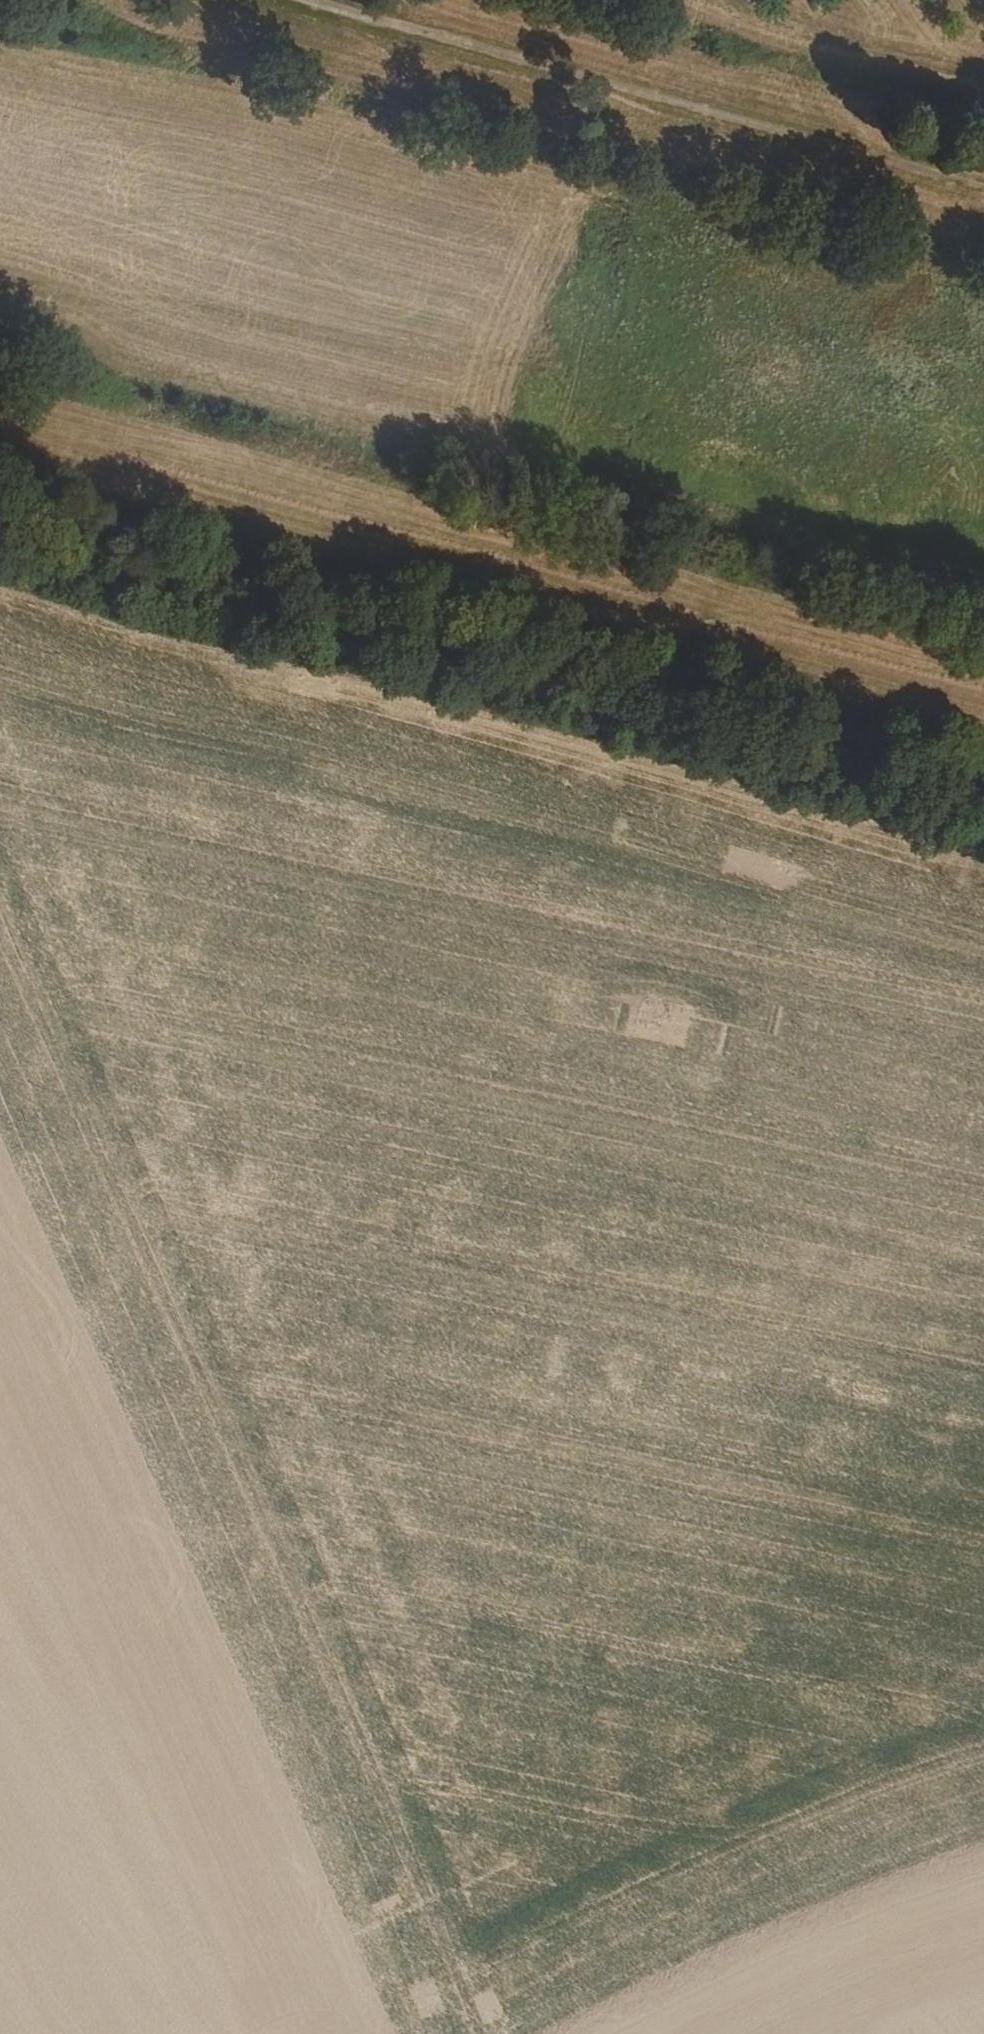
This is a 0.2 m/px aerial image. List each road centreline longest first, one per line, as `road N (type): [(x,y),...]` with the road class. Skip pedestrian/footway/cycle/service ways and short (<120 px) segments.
road 1 (track): [(0,512),(983,793)]
road 2 (track): [(983,1857),(792,1925),(570,2033)]

